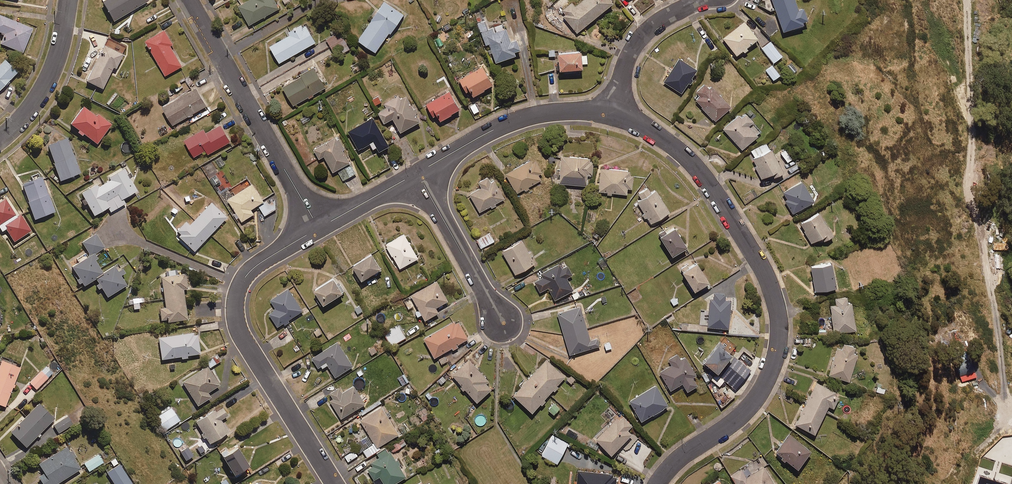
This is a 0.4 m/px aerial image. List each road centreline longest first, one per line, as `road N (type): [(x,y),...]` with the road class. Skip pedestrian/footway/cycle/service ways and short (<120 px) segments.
road 1 (residential): [(614,114),(662,138),(700,172),(764,272),(778,316),(775,360),(756,398),(657,483)]
road 2 (track): [(963,0),(979,281),(1002,407)]
road 3 (residential): [(335,483),(246,343),(235,311),(250,271),(321,227)]
road 4 (residential): [(321,227),(188,0)]
road 5 (residential): [(417,174),(513,121),(569,111),(614,114)]
road 6 (residential): [(501,318),(417,174)]
road 7 (residential): [(68,0),(42,91),(0,138)]
road 8 (residential): [(698,0),(645,33),(625,67),(614,114)]

